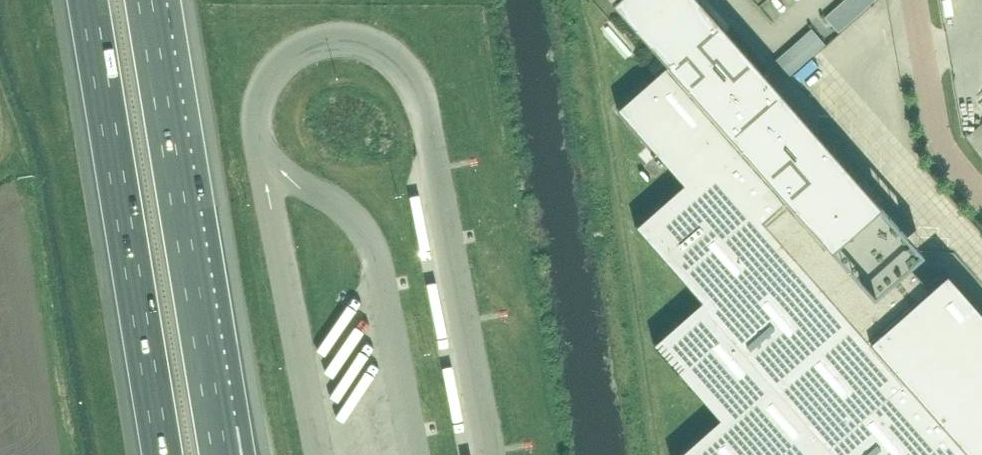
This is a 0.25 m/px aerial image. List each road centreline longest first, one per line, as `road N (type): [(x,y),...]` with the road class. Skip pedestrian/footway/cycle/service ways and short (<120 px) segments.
road 1 (motorway): [(88,0),(162,454)]
road 2 (motorway): [(215,428),(146,0)]
road 3 (unclassified): [(981,194),(940,148),(915,0)]

